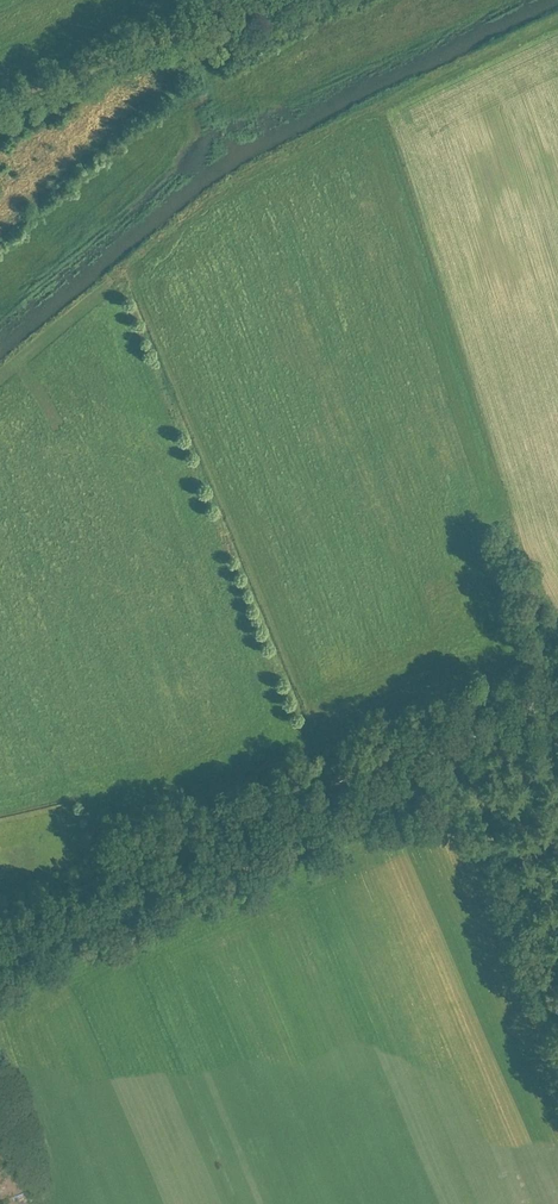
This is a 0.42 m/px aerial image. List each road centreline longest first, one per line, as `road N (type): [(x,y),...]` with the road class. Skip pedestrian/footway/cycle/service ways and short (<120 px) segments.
road 1 (tertiary): [(0,925),(557,698)]
road 2 (track): [(492,725),(557,939)]

